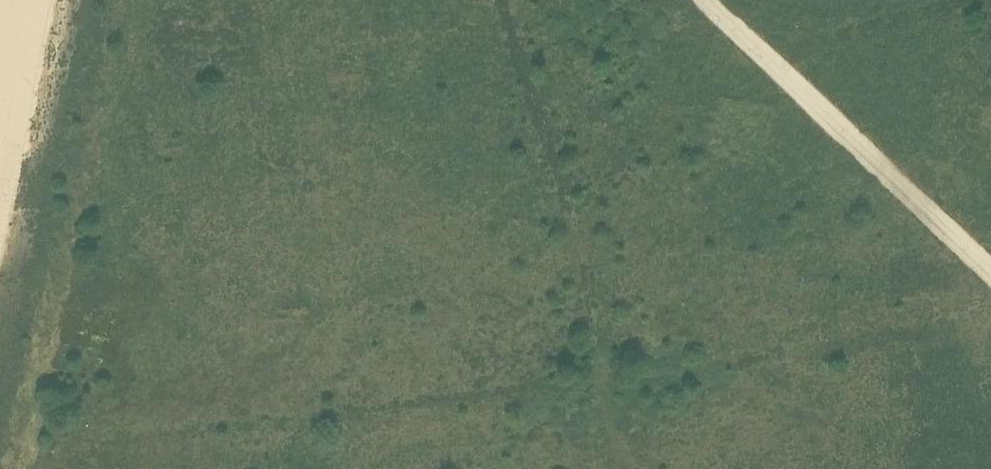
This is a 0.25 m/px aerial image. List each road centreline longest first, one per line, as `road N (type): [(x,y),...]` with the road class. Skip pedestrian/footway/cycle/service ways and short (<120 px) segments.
road 1 (track): [(630,468),(589,319),(566,183),(511,0)]

